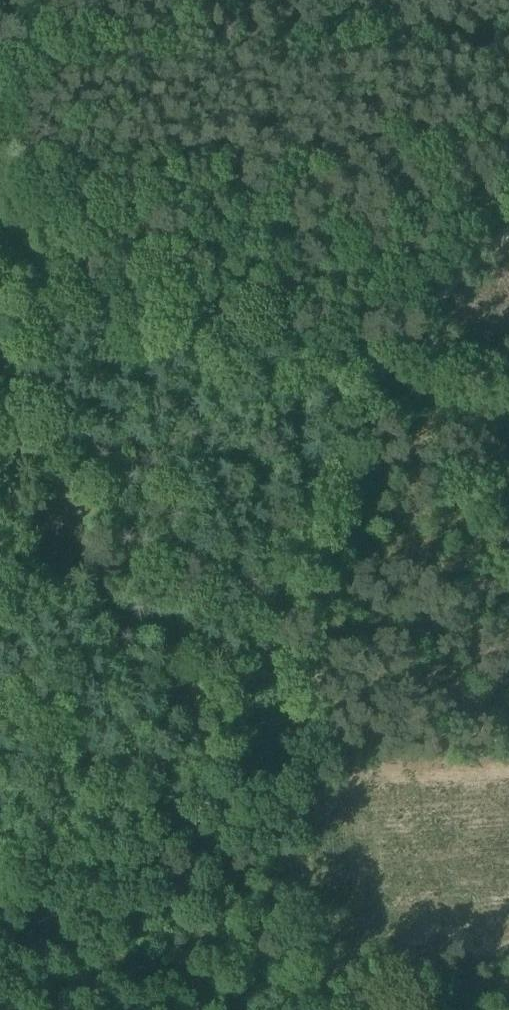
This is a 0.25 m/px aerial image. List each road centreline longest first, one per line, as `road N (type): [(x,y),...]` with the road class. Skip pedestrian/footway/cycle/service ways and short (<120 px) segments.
road 1 (track): [(0,255),(378,346)]
road 2 (track): [(289,1009),(292,836),(312,672)]
road 3 (track): [(378,346),(312,672)]
road 4 (track): [(508,189),(422,254),(378,346)]

